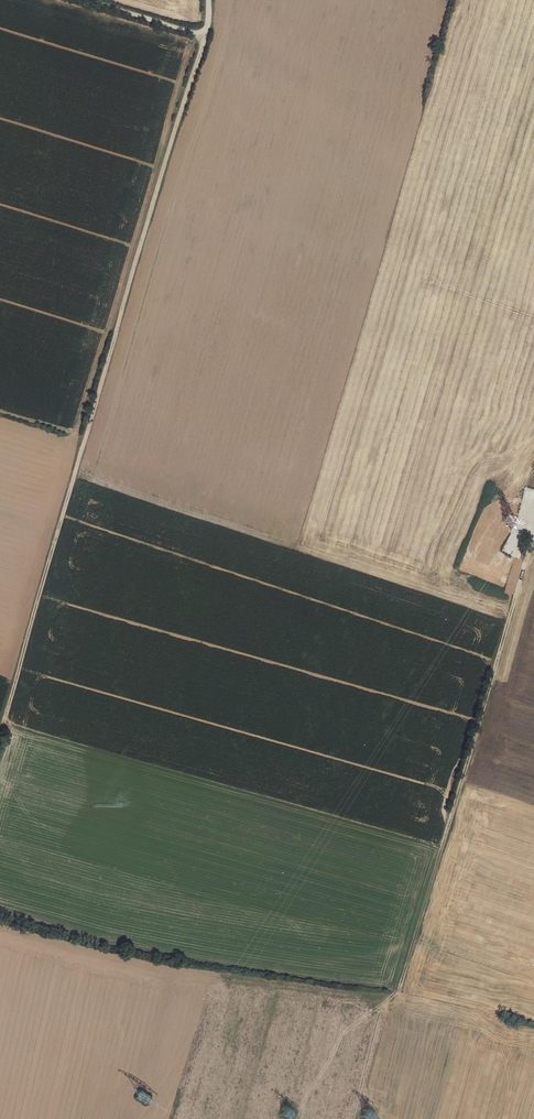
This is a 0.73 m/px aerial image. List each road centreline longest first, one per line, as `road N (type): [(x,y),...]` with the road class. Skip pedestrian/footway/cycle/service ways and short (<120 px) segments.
road 1 (track): [(210,0),(0,733)]
road 2 (track): [(399,990),(533,530)]
road 3 (track): [(89,0),(206,37)]

